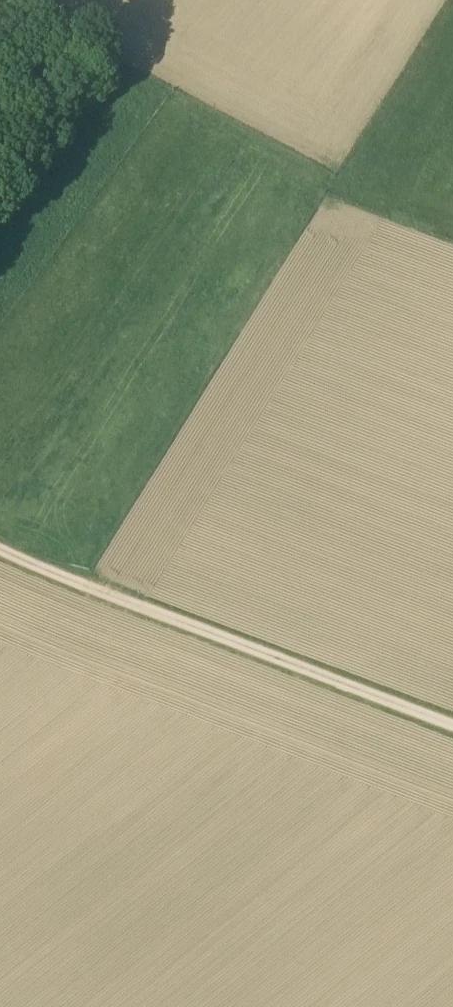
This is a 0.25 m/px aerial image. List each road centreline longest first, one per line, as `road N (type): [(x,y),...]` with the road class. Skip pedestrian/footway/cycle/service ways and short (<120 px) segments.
road 1 (track): [(452,727),(0,553)]

